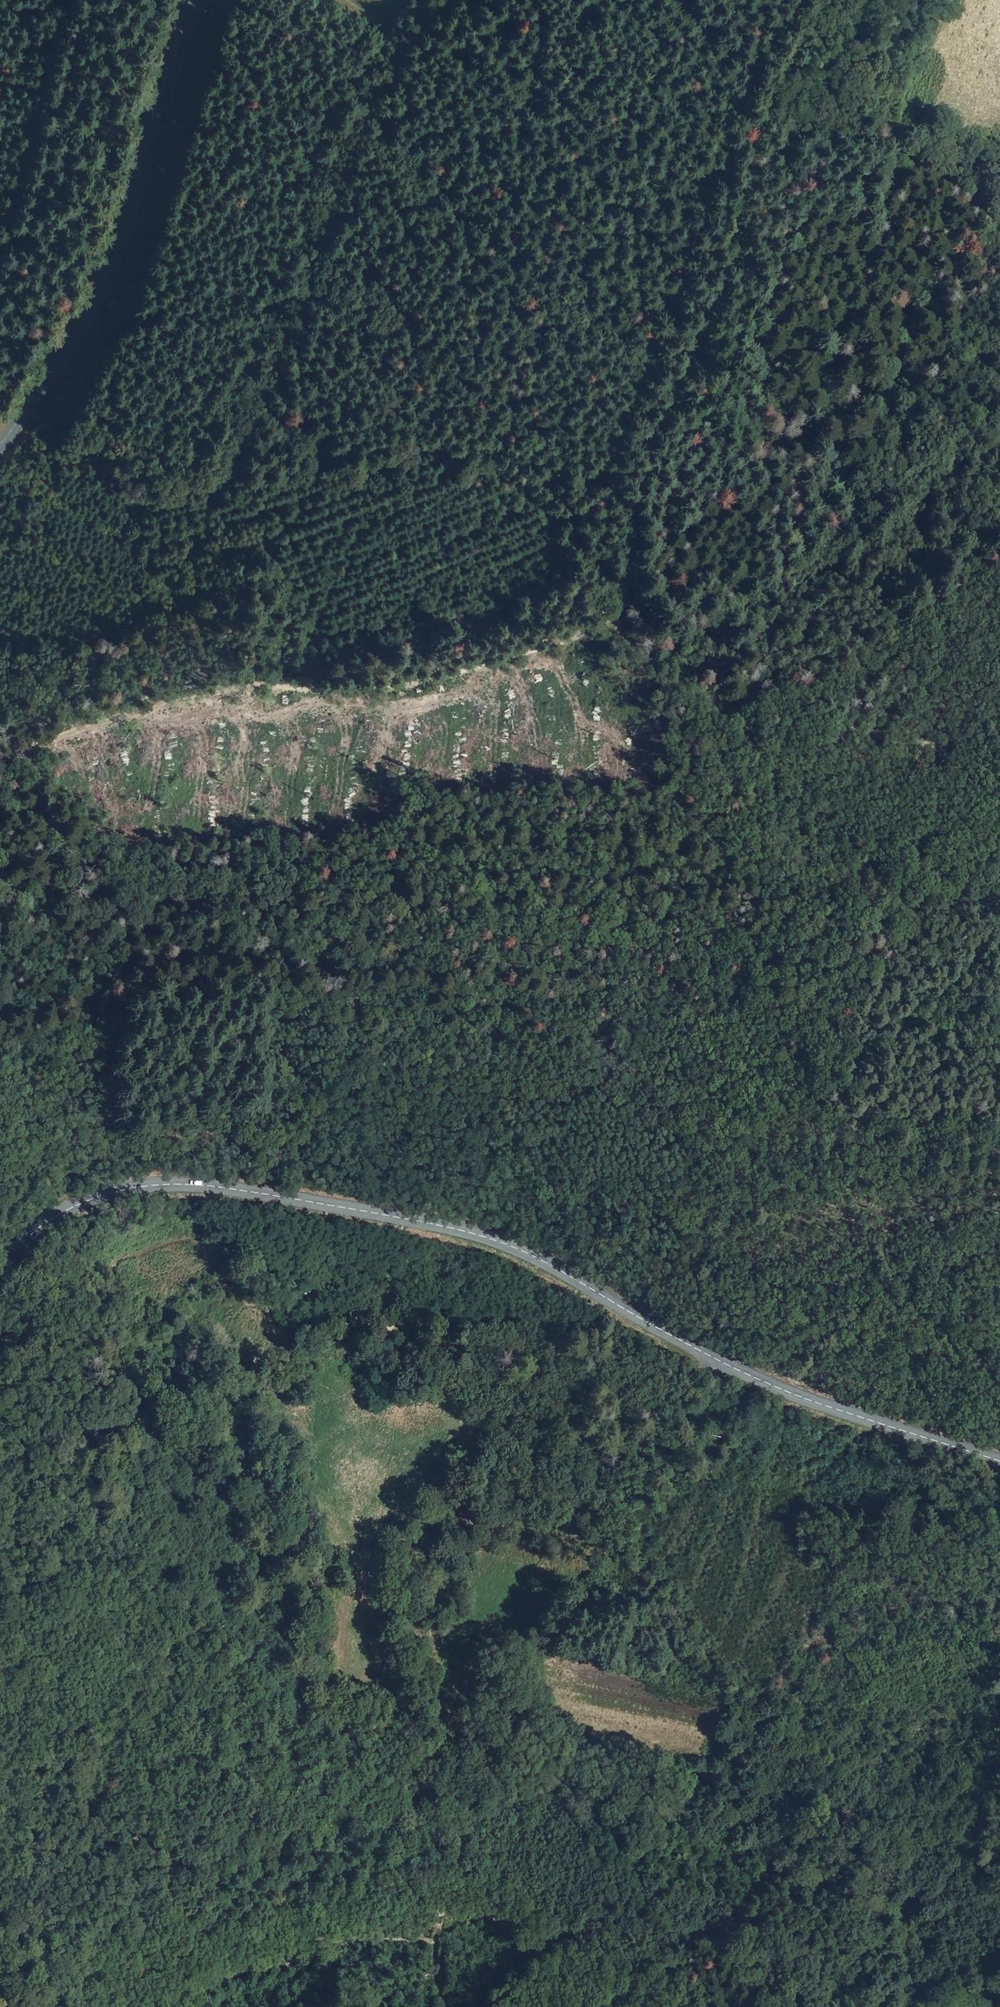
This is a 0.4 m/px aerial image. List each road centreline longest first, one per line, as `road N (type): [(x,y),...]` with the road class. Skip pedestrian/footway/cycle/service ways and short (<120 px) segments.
road 1 (secondary): [(999,1462),(732,1367),(508,1243),(386,1215),(221,1187),(126,1189),(59,1214),(0,1275)]
road 2 (secondary): [(192,0),(100,290),(0,448)]
road 3 (track): [(706,1759),(909,1833),(999,1895)]

